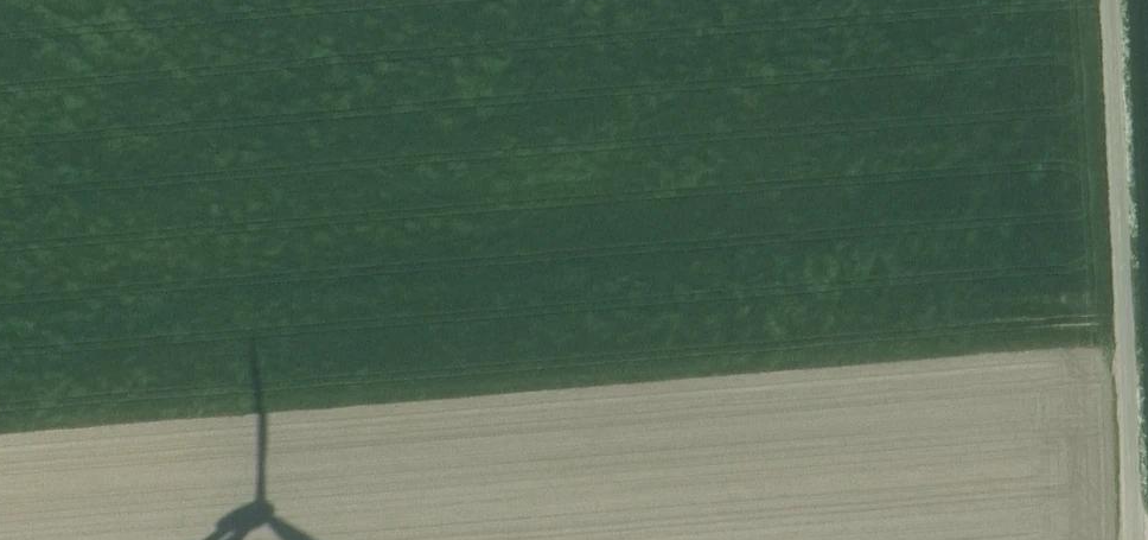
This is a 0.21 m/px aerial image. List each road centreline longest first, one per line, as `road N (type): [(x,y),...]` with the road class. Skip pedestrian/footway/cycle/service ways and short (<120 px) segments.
road 1 (unclassified): [(1139,539),(1113,0)]

